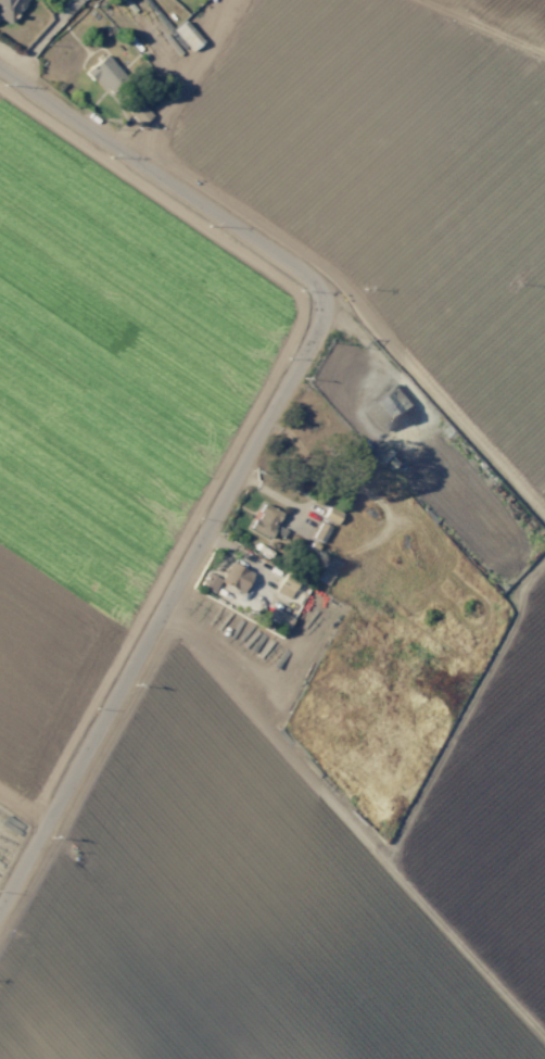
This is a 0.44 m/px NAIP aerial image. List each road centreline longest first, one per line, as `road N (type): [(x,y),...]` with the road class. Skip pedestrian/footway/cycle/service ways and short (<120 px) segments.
road 1 (residential): [(0,913),(335,303),(0,67)]

